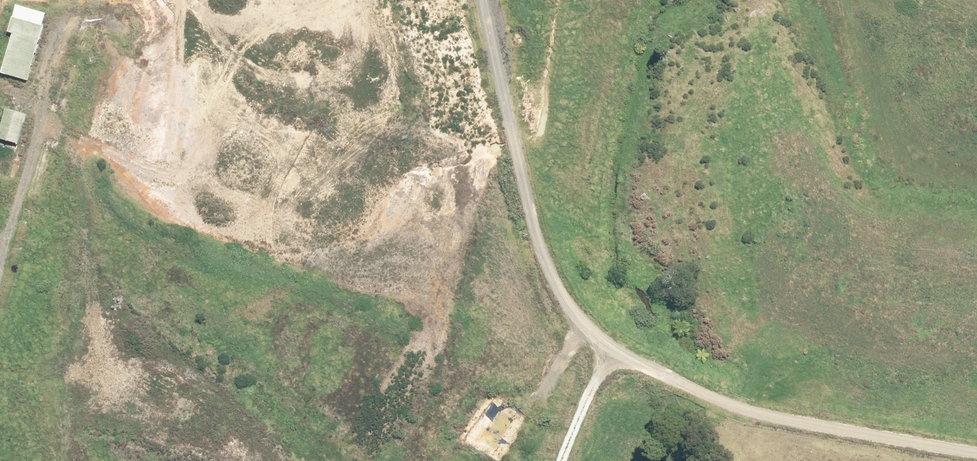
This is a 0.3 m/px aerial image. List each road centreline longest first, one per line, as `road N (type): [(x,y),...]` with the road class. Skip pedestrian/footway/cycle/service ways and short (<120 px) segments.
road 1 (track): [(499,67),(533,216),(562,294),(615,342),(766,415),(976,453)]
road 2 (unknown): [(0,450),(22,329),(103,85),(155,0)]
road 3 (unknown): [(376,460),(494,0)]
road 4 (unknown): [(103,85),(458,159)]
road 5 (track): [(0,264),(74,16)]
road 6 (track): [(615,342),(573,460)]

